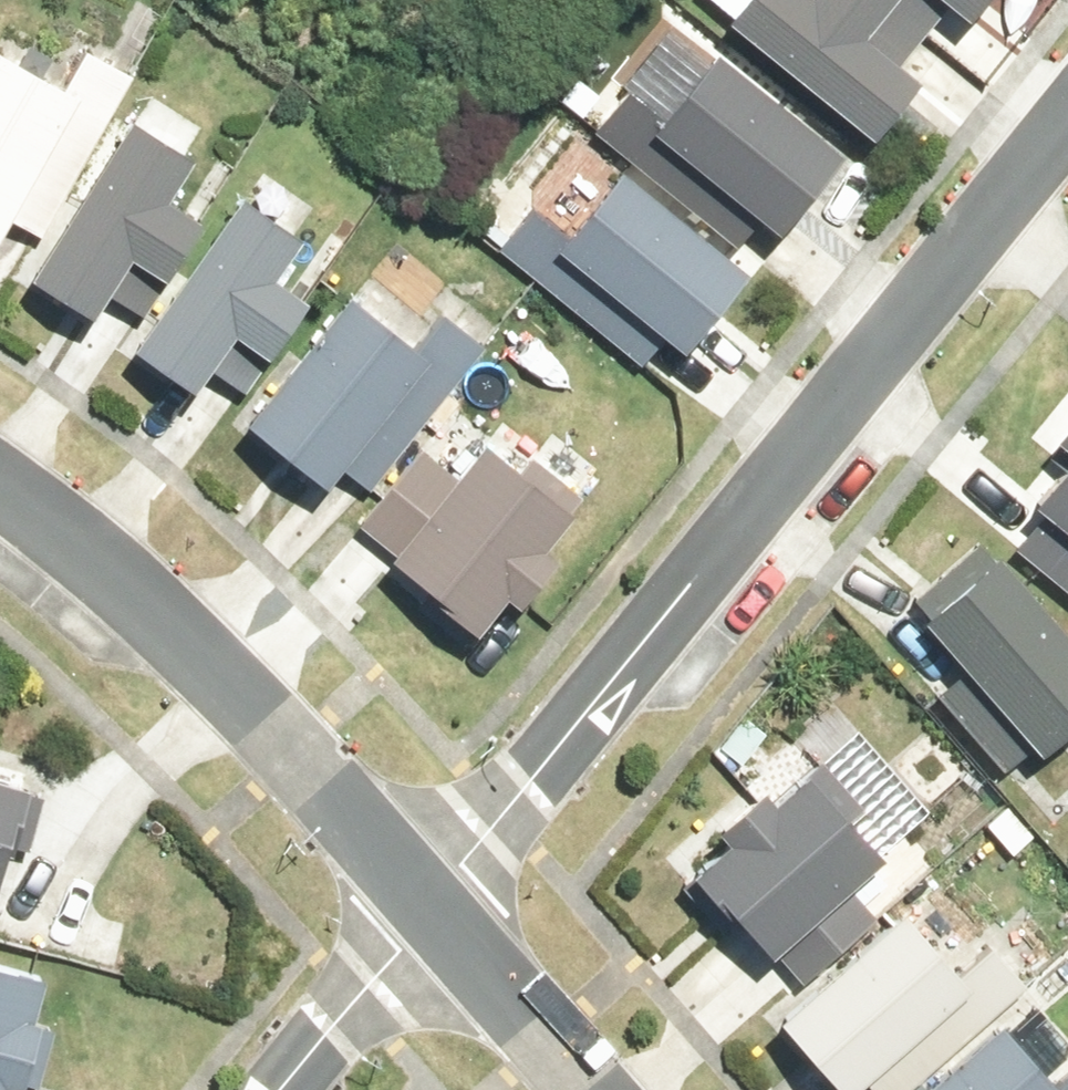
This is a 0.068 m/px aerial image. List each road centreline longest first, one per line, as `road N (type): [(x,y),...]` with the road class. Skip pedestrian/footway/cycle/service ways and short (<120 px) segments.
road 1 (residential): [(434,893),(993,230)]
road 2 (residential): [(434,893),(214,666),(0,489)]
road 3 (residential): [(602,1089),(434,893)]
road 4 (residential): [(283,1089),(434,893)]

